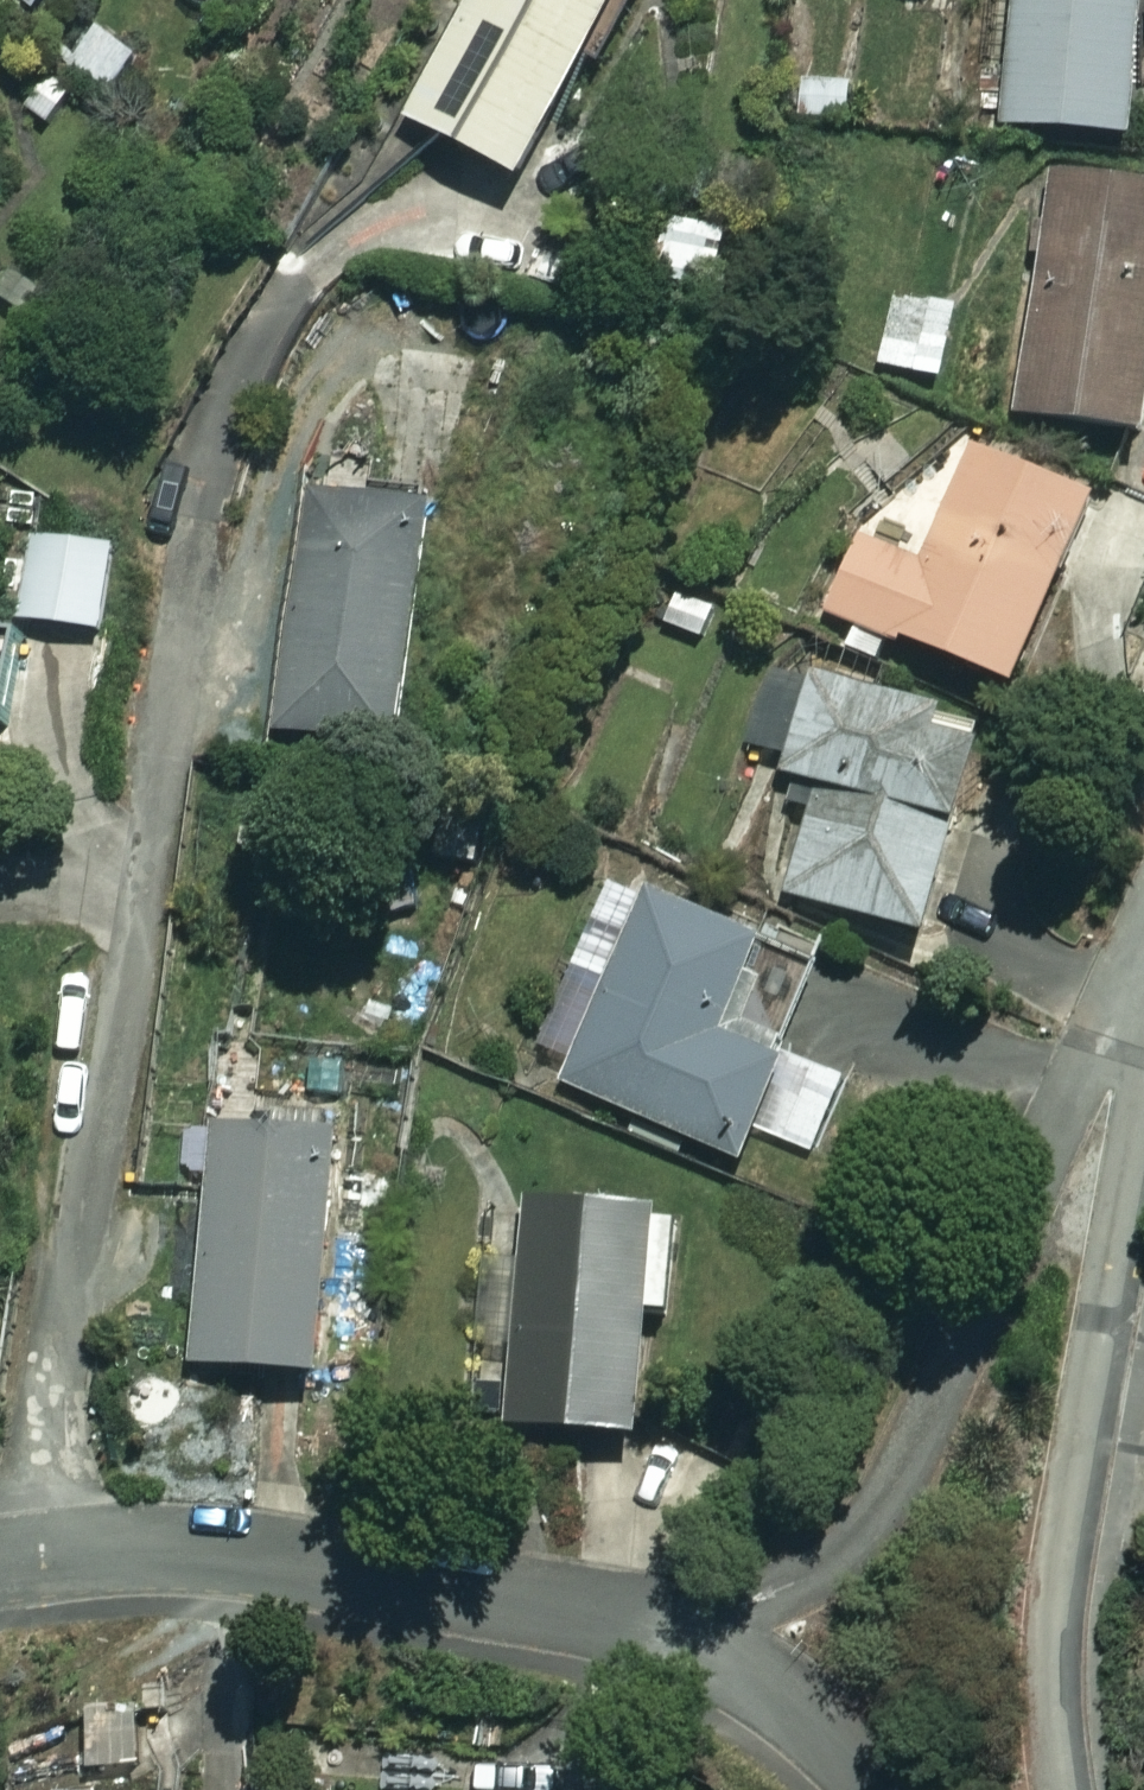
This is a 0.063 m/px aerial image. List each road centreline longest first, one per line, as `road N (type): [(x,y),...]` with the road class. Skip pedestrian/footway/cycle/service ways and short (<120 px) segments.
road 1 (residential): [(1143,964),(1047,1136),(908,1468),(878,1520),(838,1558),(782,1589),(656,1624)]
road 2 (residential): [(1143,1076),(1058,1583),(1053,1681),(1066,1789)]
road 3 (residential): [(656,1624),(295,1560),(178,1550),(0,1564)]
road 4 (residential): [(871,1789),(814,1724),(730,1662),(656,1624)]

